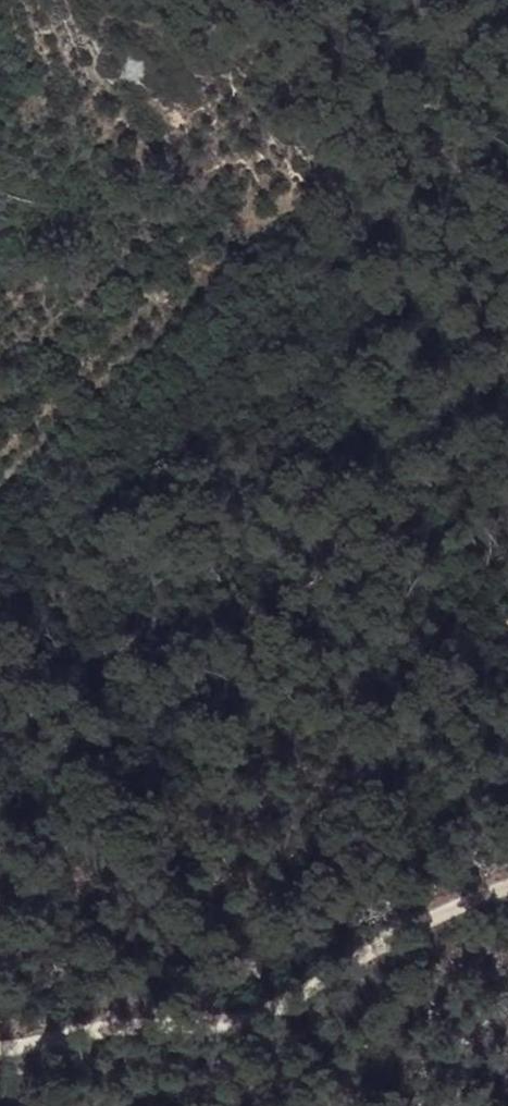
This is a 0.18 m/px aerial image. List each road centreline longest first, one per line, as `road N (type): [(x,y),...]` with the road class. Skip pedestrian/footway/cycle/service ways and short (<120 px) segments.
road 1 (track): [(507,884),(191,1008),(0,1024)]

